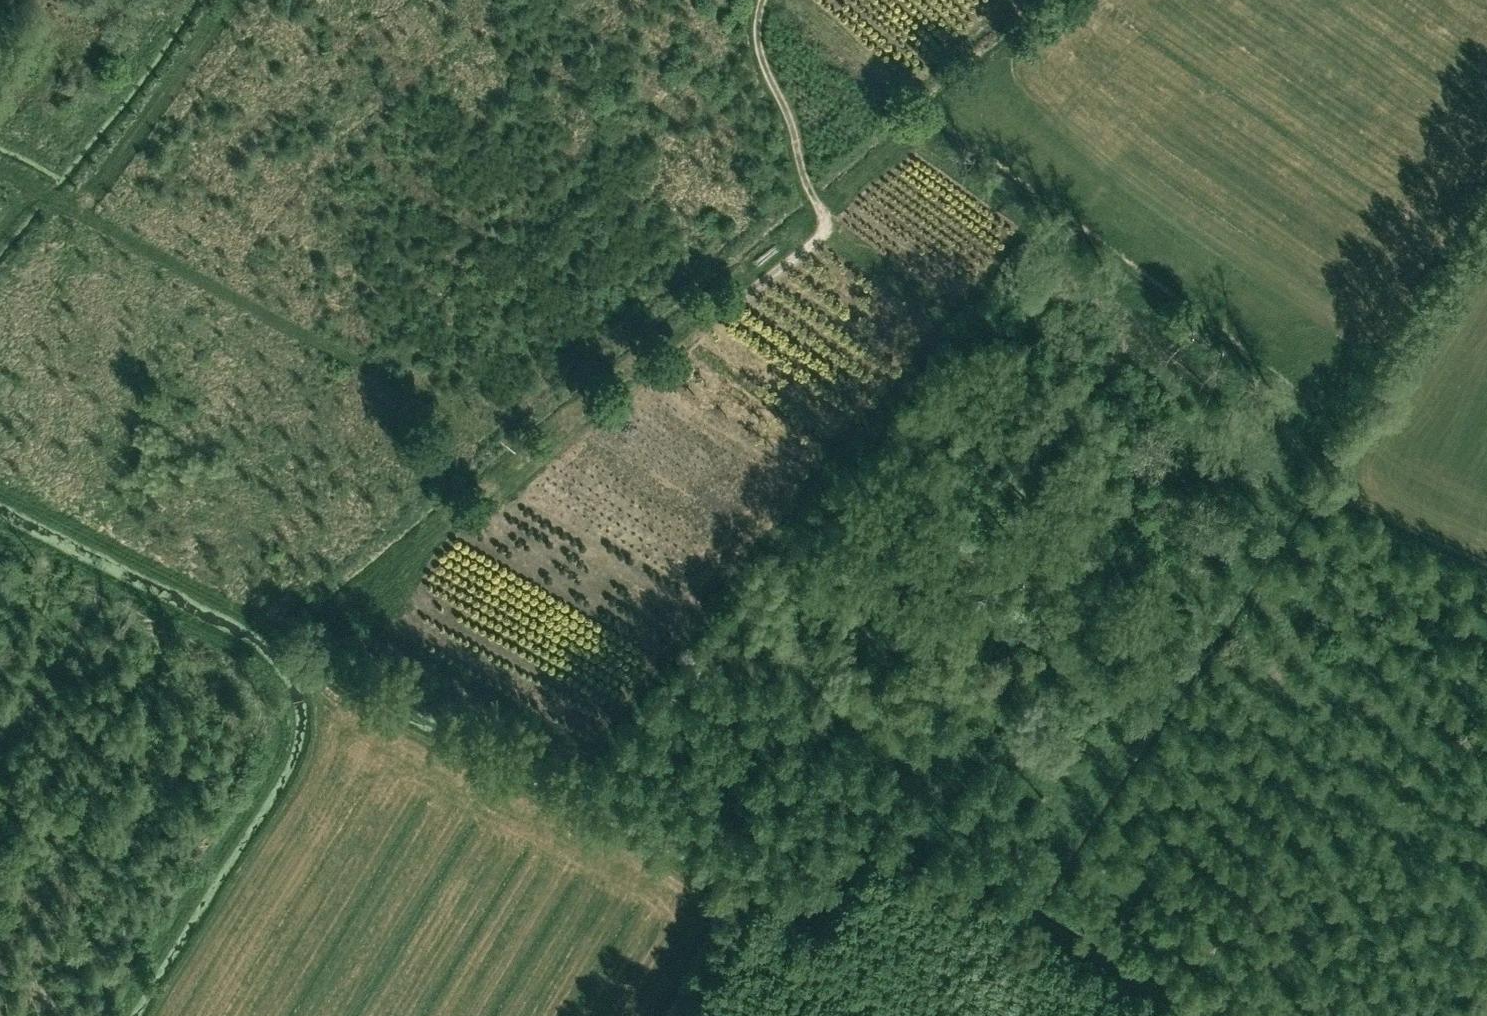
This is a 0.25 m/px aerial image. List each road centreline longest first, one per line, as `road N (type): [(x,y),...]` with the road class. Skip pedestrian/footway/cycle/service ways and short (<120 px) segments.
road 1 (track): [(762,0),(765,70),(826,217)]
road 2 (track): [(1022,1015),(1040,949),(1165,1015)]

